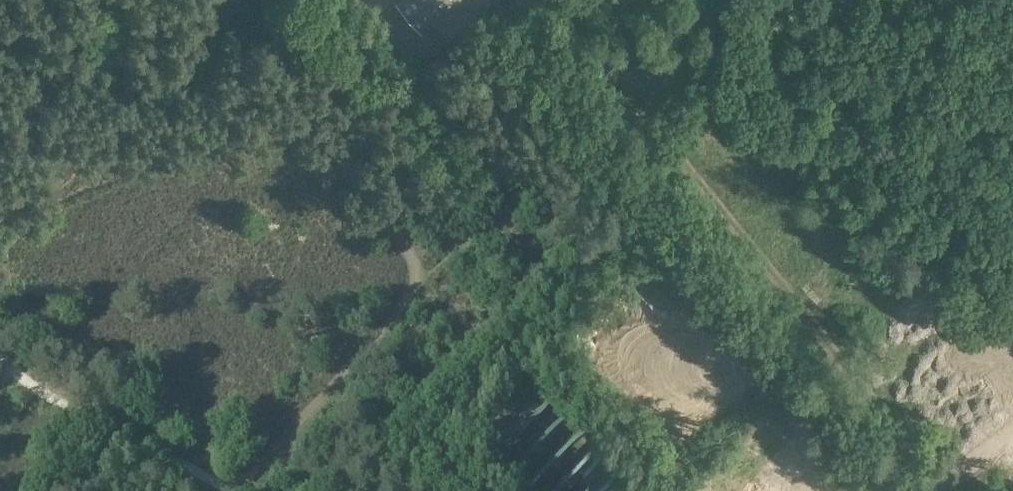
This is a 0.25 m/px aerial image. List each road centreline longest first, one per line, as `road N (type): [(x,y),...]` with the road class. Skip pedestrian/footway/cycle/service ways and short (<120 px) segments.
road 1 (track): [(275,0),(295,31),(305,88),(338,159),(416,258),(418,295),(246,490)]

